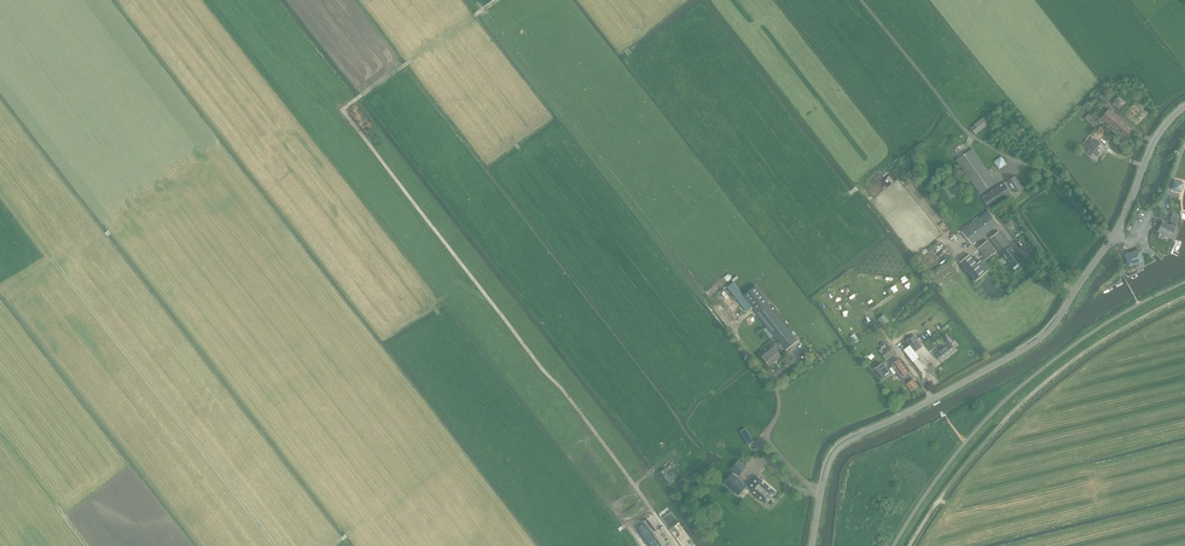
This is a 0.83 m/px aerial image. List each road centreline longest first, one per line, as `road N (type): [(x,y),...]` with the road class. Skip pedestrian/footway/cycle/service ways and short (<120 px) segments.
road 1 (secondary): [(812,545),(835,451),(1046,335),(1113,237),(1161,133),(1184,109)]
road 2 (track): [(275,545),(0,191)]
road 3 (track): [(1184,300),(1106,341),(1024,404),(937,500),(910,545)]
road 4 (track): [(1009,158),(967,133),(861,0)]

